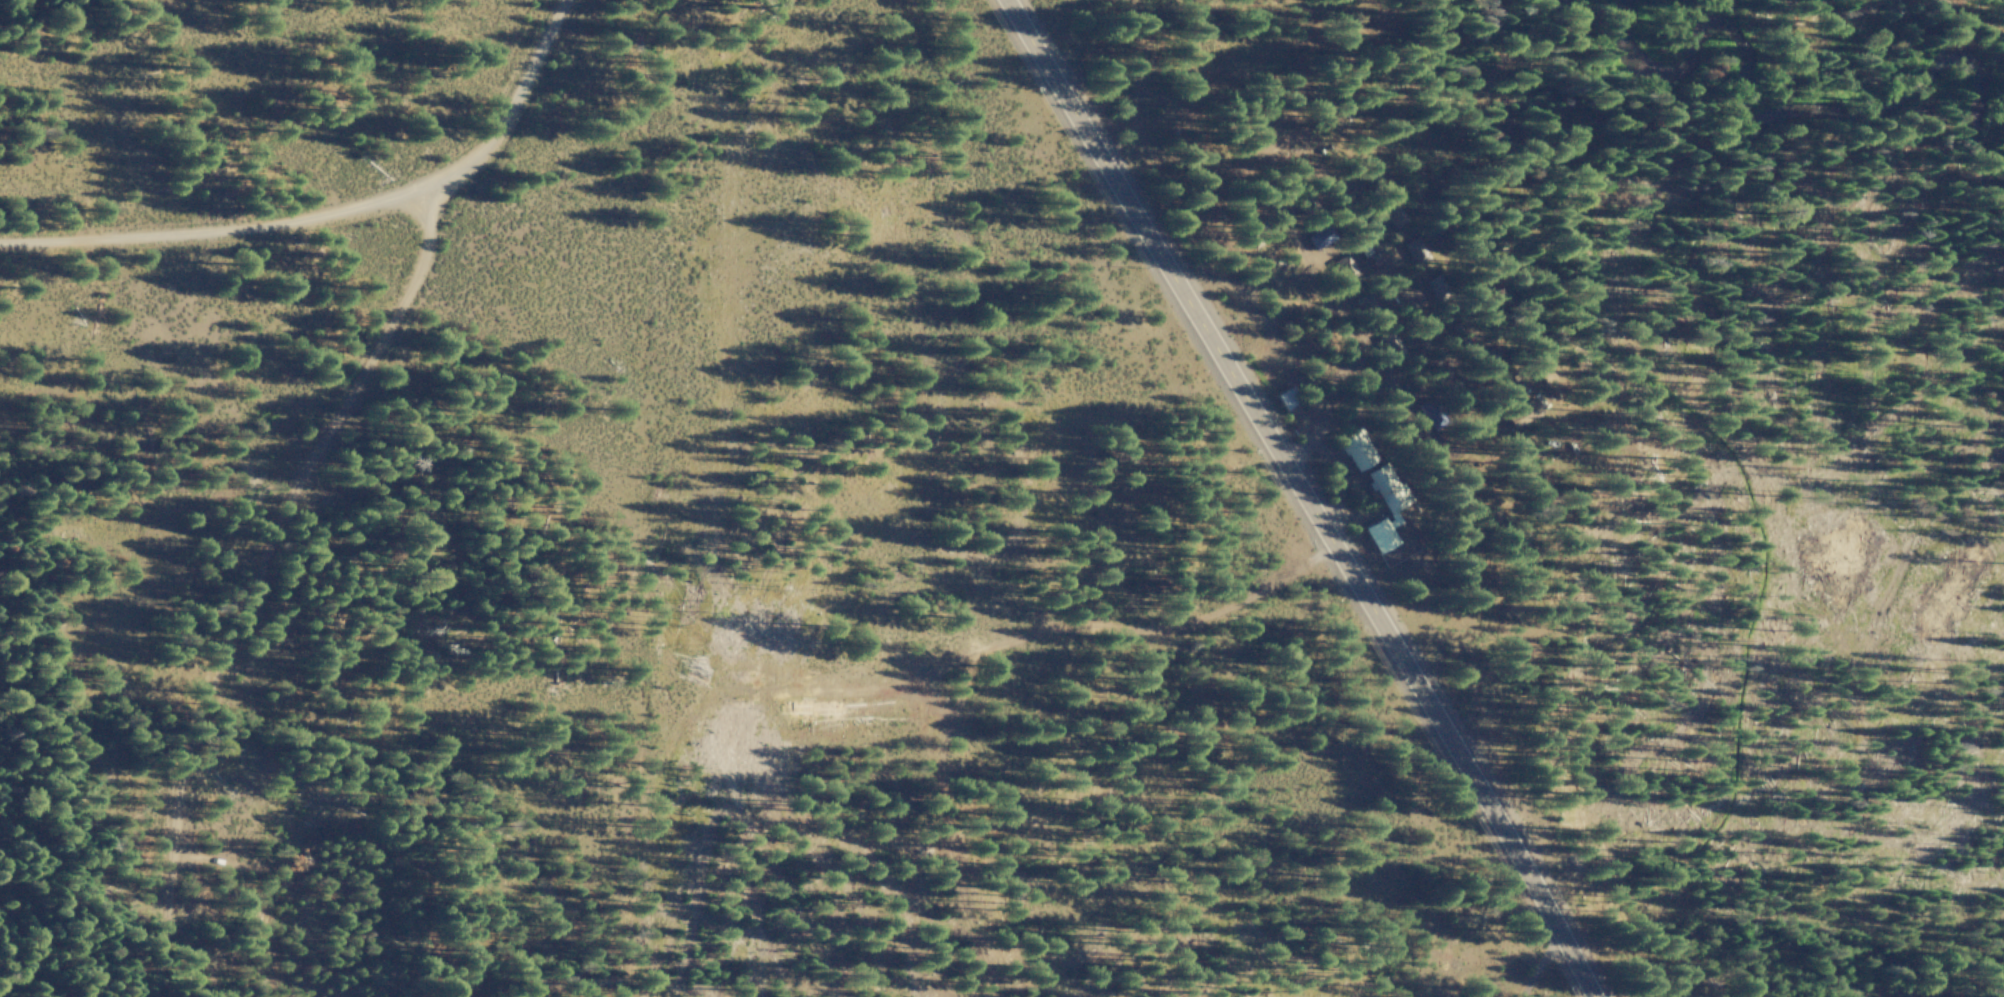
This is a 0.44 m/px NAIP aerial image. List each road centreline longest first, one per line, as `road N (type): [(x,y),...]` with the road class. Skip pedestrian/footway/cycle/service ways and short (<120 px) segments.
road 1 (secondary): [(1589,996),(1507,840),(1004,0)]
road 2 (track): [(167,996),(165,831),(223,564),(424,286),(430,199),(501,138),(566,0)]
road 3 (track): [(0,246),(150,240),(430,199)]

